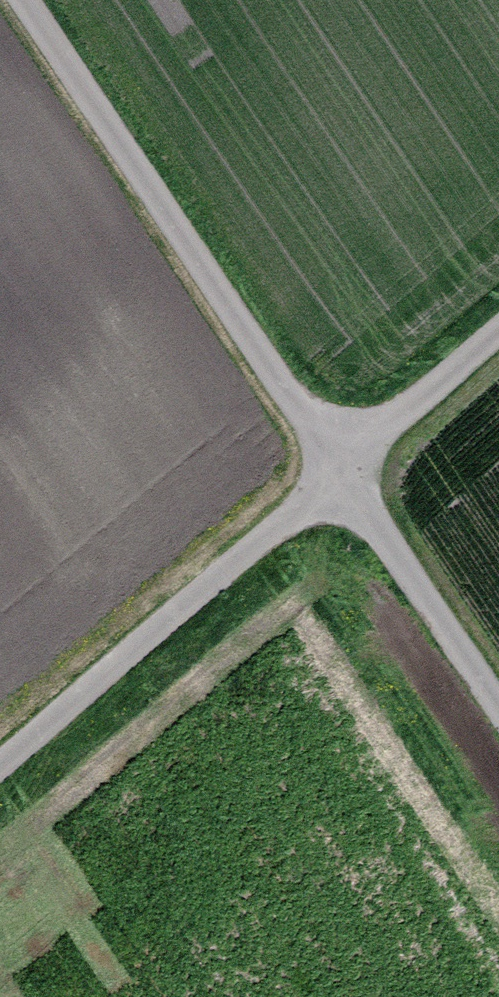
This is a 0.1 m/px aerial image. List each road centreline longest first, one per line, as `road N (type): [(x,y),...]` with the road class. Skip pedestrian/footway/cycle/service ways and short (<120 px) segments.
road 1 (track): [(341,479),(26,0)]
road 2 (track): [(0,776),(341,479)]
road 3 (track): [(498,716),(341,479)]
road 4 (track): [(341,479),(498,342)]

